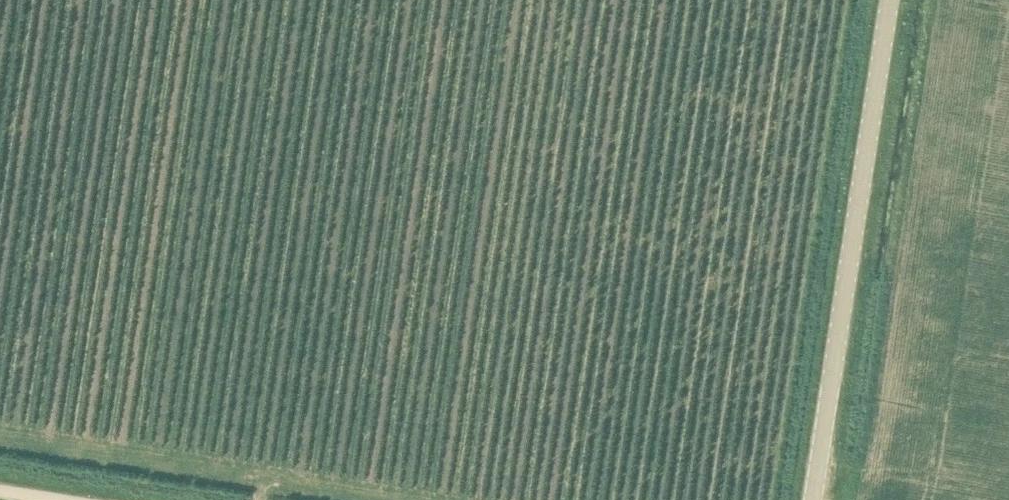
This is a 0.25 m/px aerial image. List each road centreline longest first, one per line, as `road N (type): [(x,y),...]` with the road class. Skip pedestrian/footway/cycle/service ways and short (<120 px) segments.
road 1 (tertiary): [(812,499),(889,0)]

